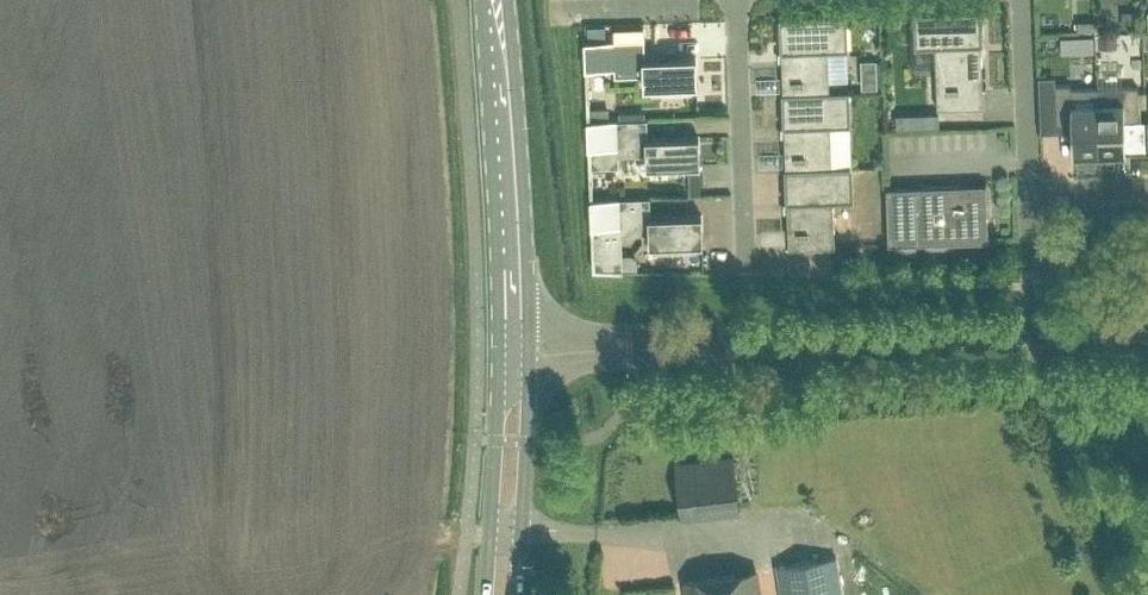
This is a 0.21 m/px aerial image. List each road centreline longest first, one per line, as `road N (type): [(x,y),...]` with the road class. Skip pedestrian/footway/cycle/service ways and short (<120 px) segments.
road 1 (unclassified): [(631,345),(1034,332)]
road 2 (secondary): [(482,0),(498,347)]
road 3 (residential): [(738,0),(742,264),(812,263)]
road 4 (secondary): [(528,326),(509,0)]
road 5 (secondary): [(498,347),(485,594)]
road 6 (secondary): [(517,594),(528,368)]
road 7 (residential): [(1030,192),(1022,0)]
road 8 (residential): [(1034,332),(1030,192)]

